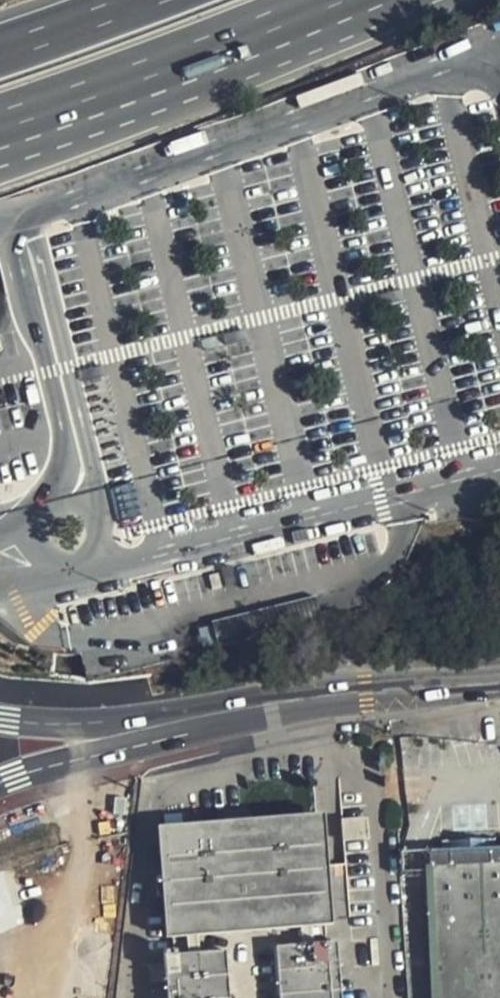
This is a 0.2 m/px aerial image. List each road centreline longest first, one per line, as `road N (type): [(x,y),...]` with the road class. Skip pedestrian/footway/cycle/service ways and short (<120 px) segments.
road 1 (tertiary): [(499,686),(78,723),(0,718)]
road 2 (tertiary): [(0,780),(322,717),(422,710)]
road 3 (motorway): [(0,132),(346,0)]
road 4 (unclassified): [(436,997),(422,710)]
road 5 (motorway): [(145,0),(0,51)]

